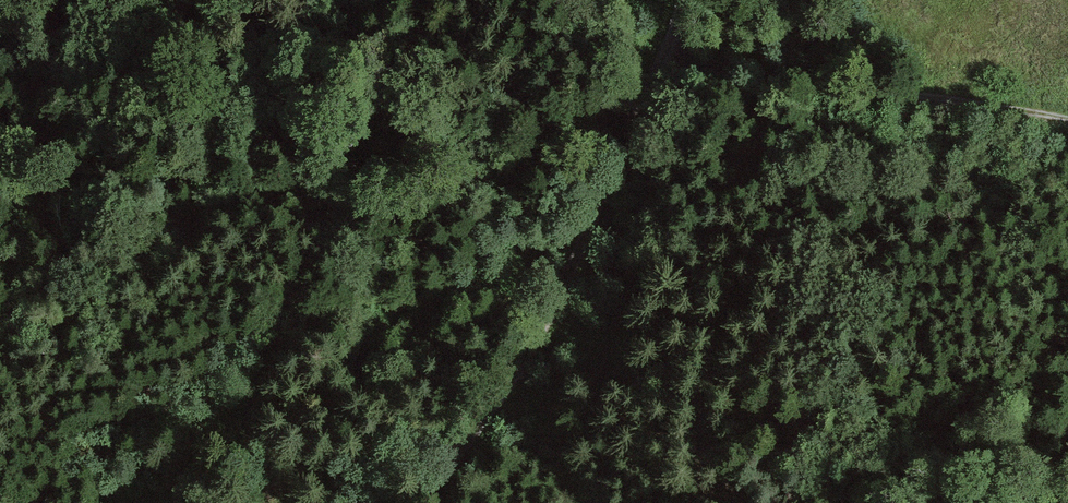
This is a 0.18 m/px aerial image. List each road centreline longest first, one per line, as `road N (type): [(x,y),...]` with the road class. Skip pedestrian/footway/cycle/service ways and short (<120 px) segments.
road 1 (track): [(0,383),(198,226),(236,205),(383,198),(443,186),(644,111)]
road 2 (track): [(686,0),(669,58),(529,357),(419,502)]
road 3 (track): [(573,272),(309,326),(281,346),(193,455),(128,502)]
road 4 (track): [(669,58),(1067,123)]

